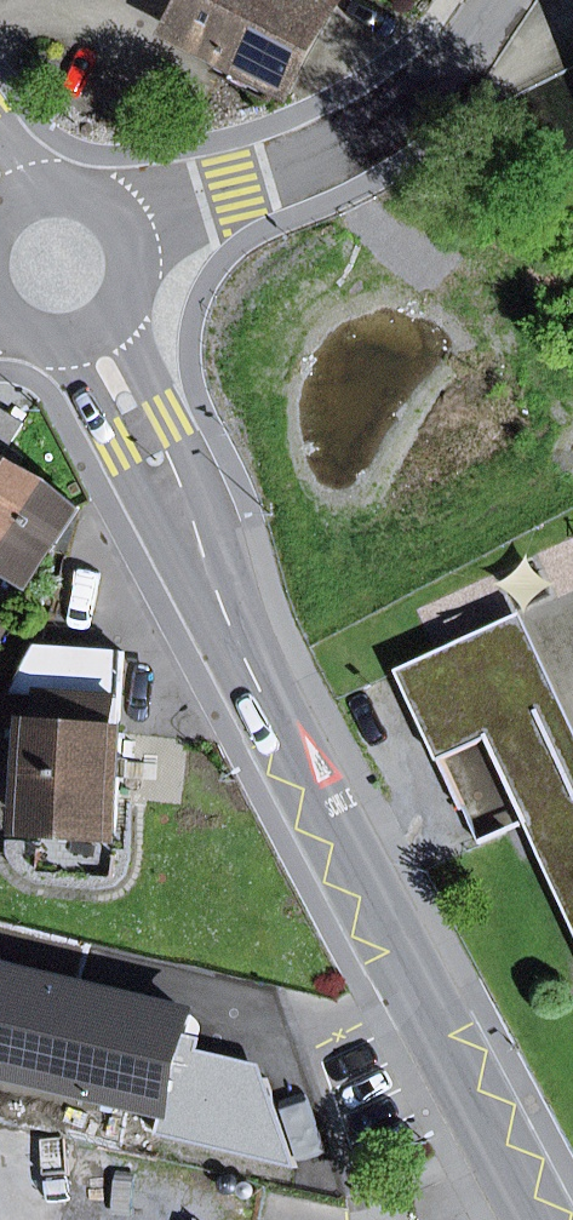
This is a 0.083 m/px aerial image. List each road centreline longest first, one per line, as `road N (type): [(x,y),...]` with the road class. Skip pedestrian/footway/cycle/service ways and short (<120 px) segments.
road 1 (secondary): [(92,334),(538,1219)]
road 2 (residential): [(113,221),(240,188),(349,141),(450,65),(501,0)]
road 3 (secondary): [(92,334),(112,318),(131,270),(113,221)]

